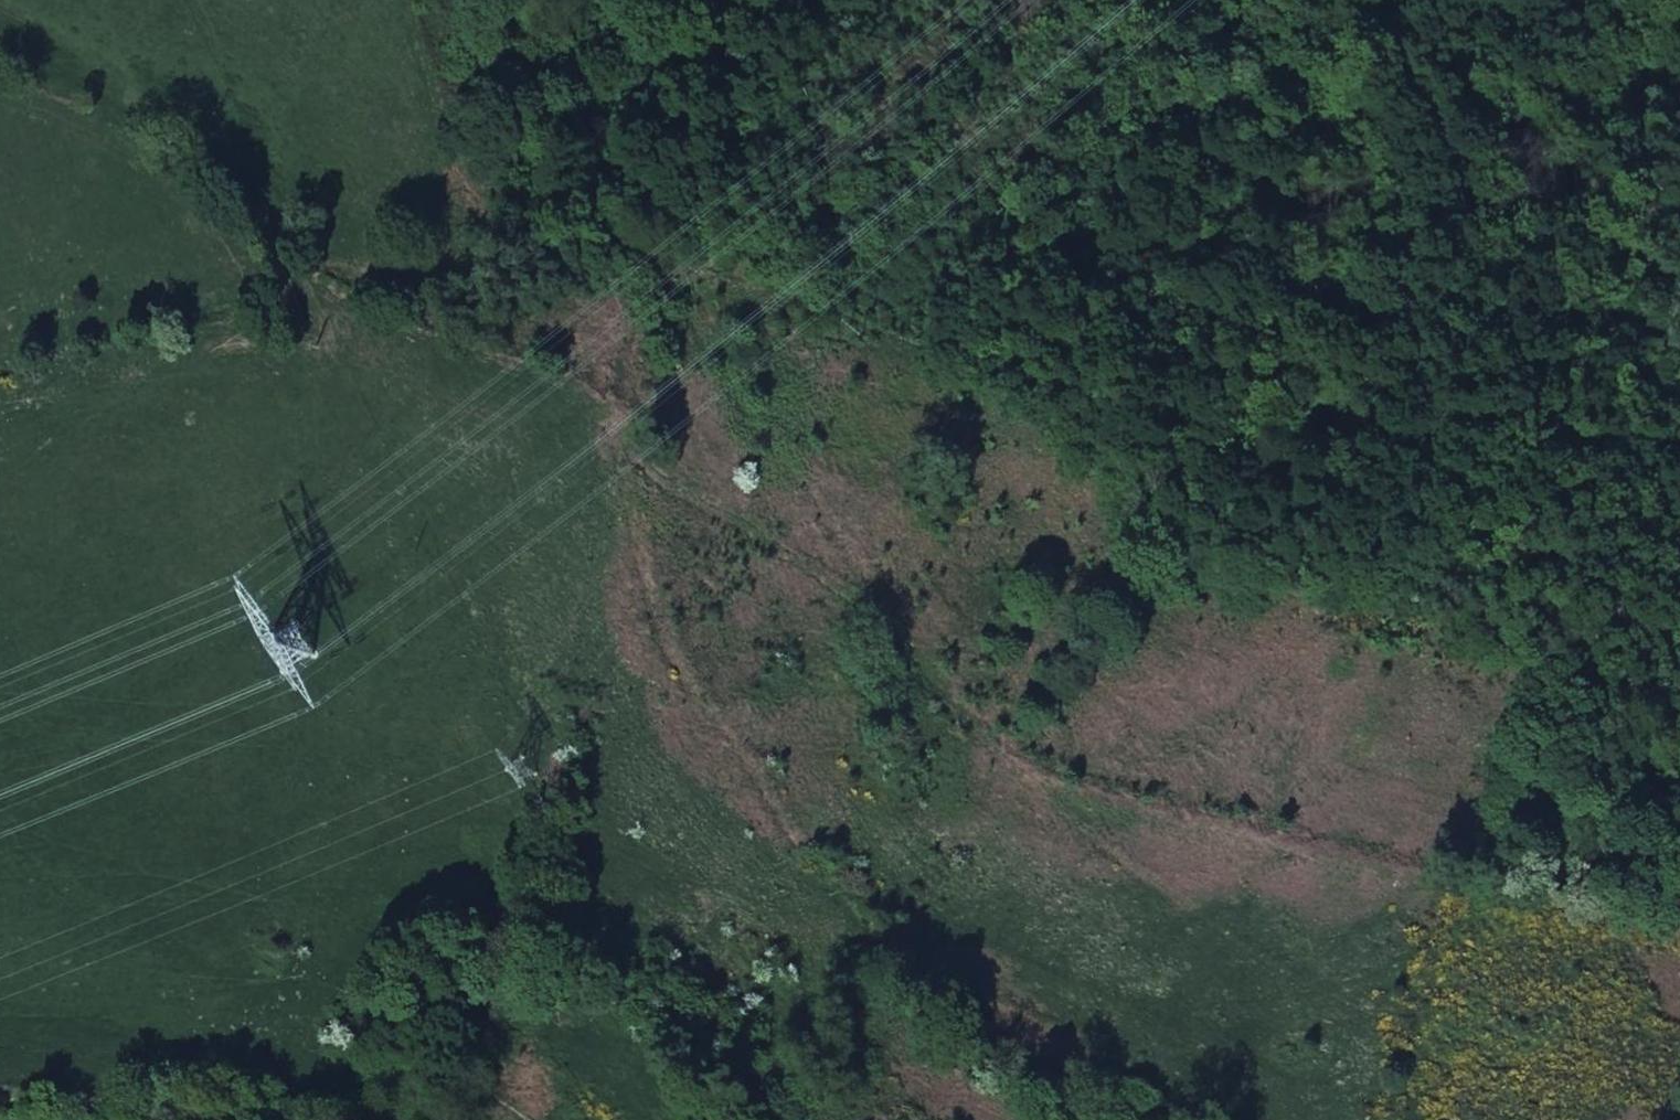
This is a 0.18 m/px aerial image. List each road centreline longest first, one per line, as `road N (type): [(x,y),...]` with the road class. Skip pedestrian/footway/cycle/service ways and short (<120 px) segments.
road 1 (track): [(0,1095),(309,1119)]

